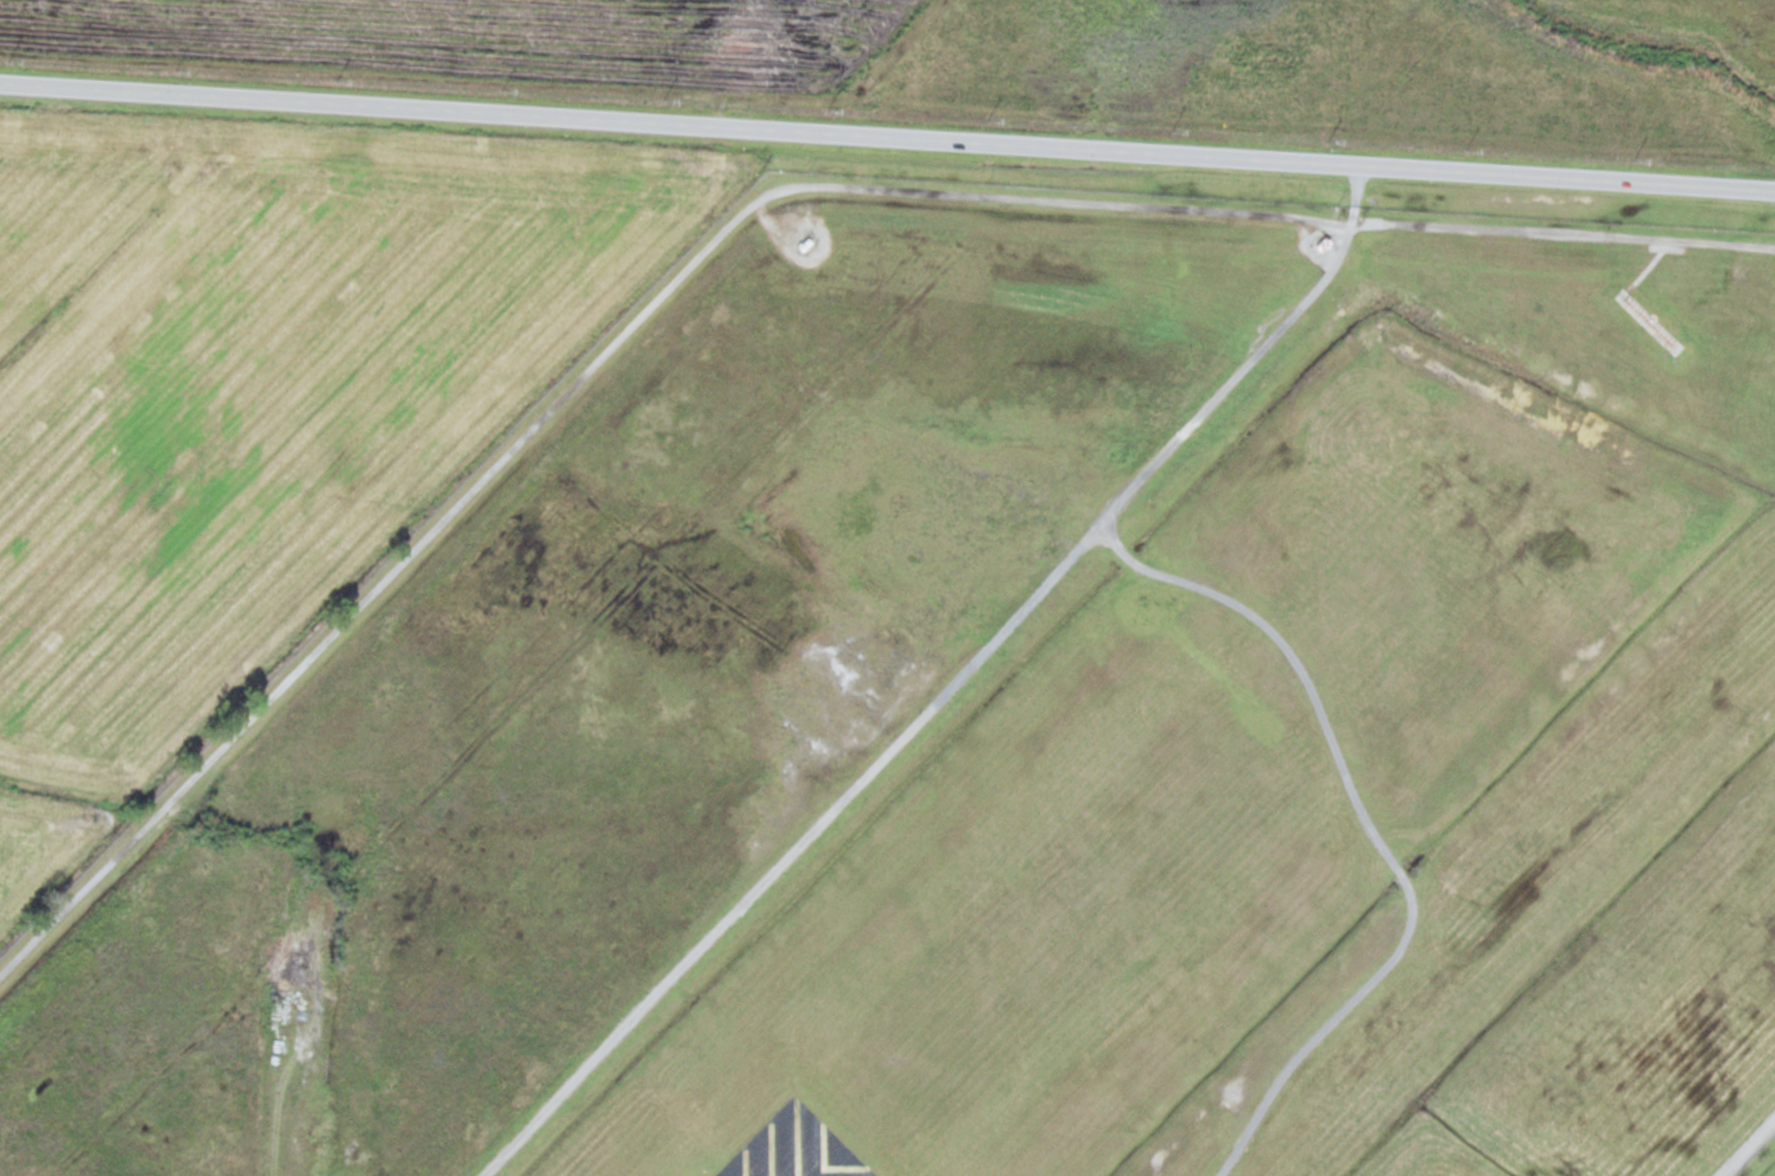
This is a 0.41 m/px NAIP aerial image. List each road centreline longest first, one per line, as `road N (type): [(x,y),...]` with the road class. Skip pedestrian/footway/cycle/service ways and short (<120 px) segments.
road 1 (secondary): [(0,77),(1774,188)]

